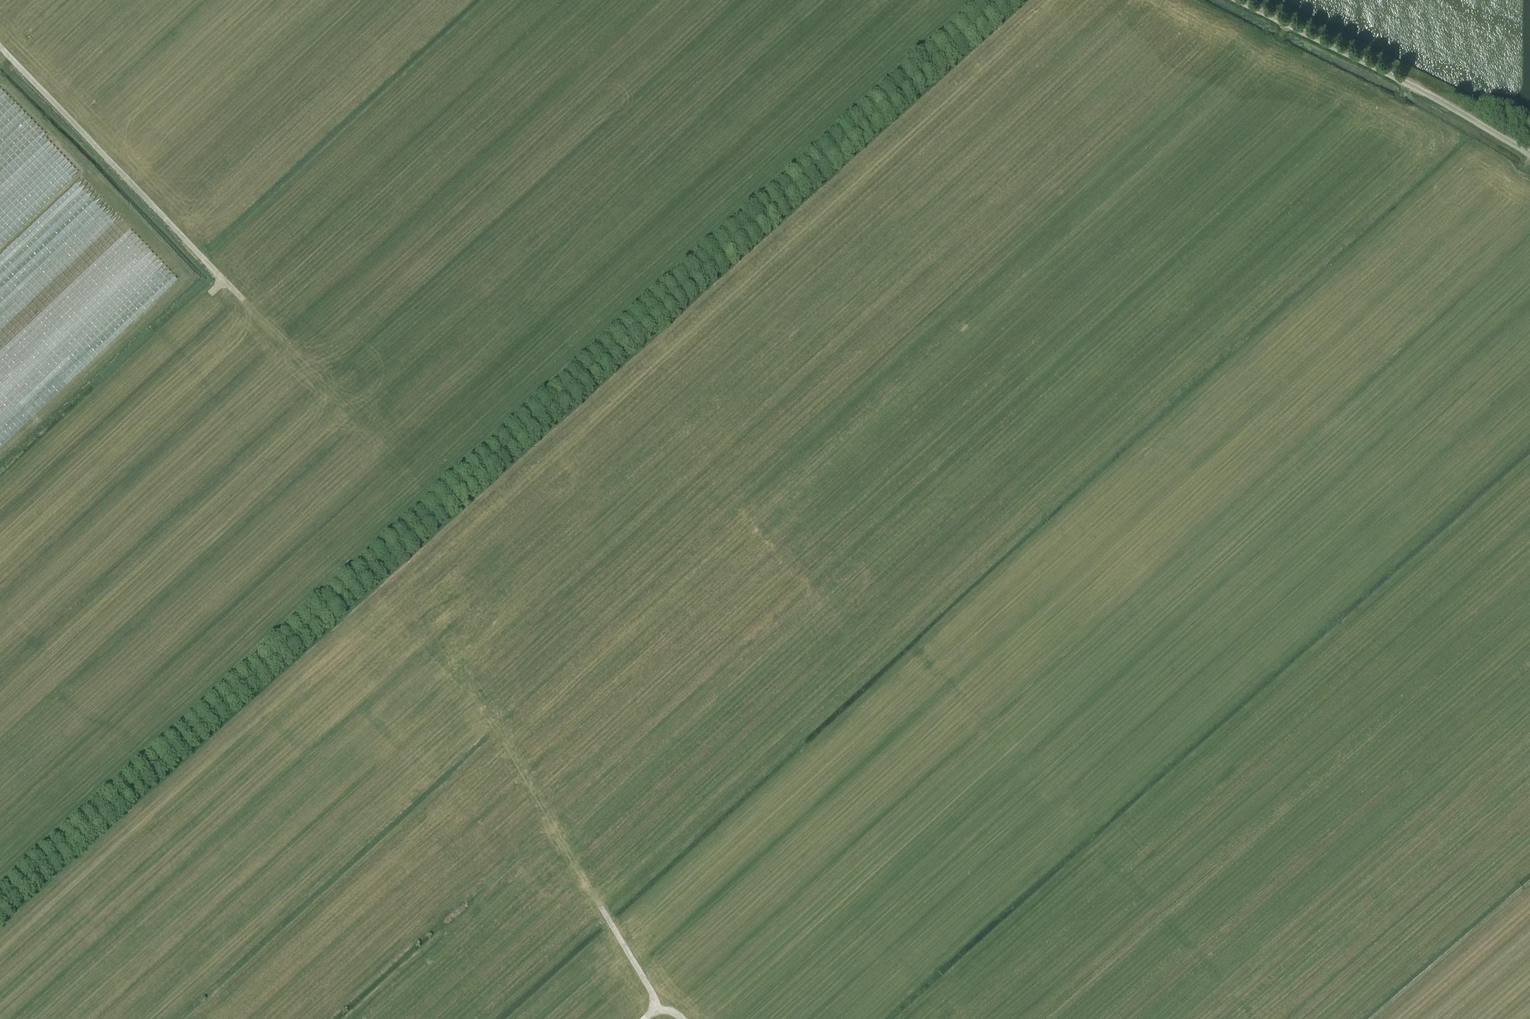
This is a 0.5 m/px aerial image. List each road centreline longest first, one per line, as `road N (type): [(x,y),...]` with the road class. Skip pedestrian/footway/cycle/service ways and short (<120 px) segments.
road 1 (track): [(1004,0),(0,910)]
road 2 (track): [(1529,157),(1402,81),(1236,0)]

